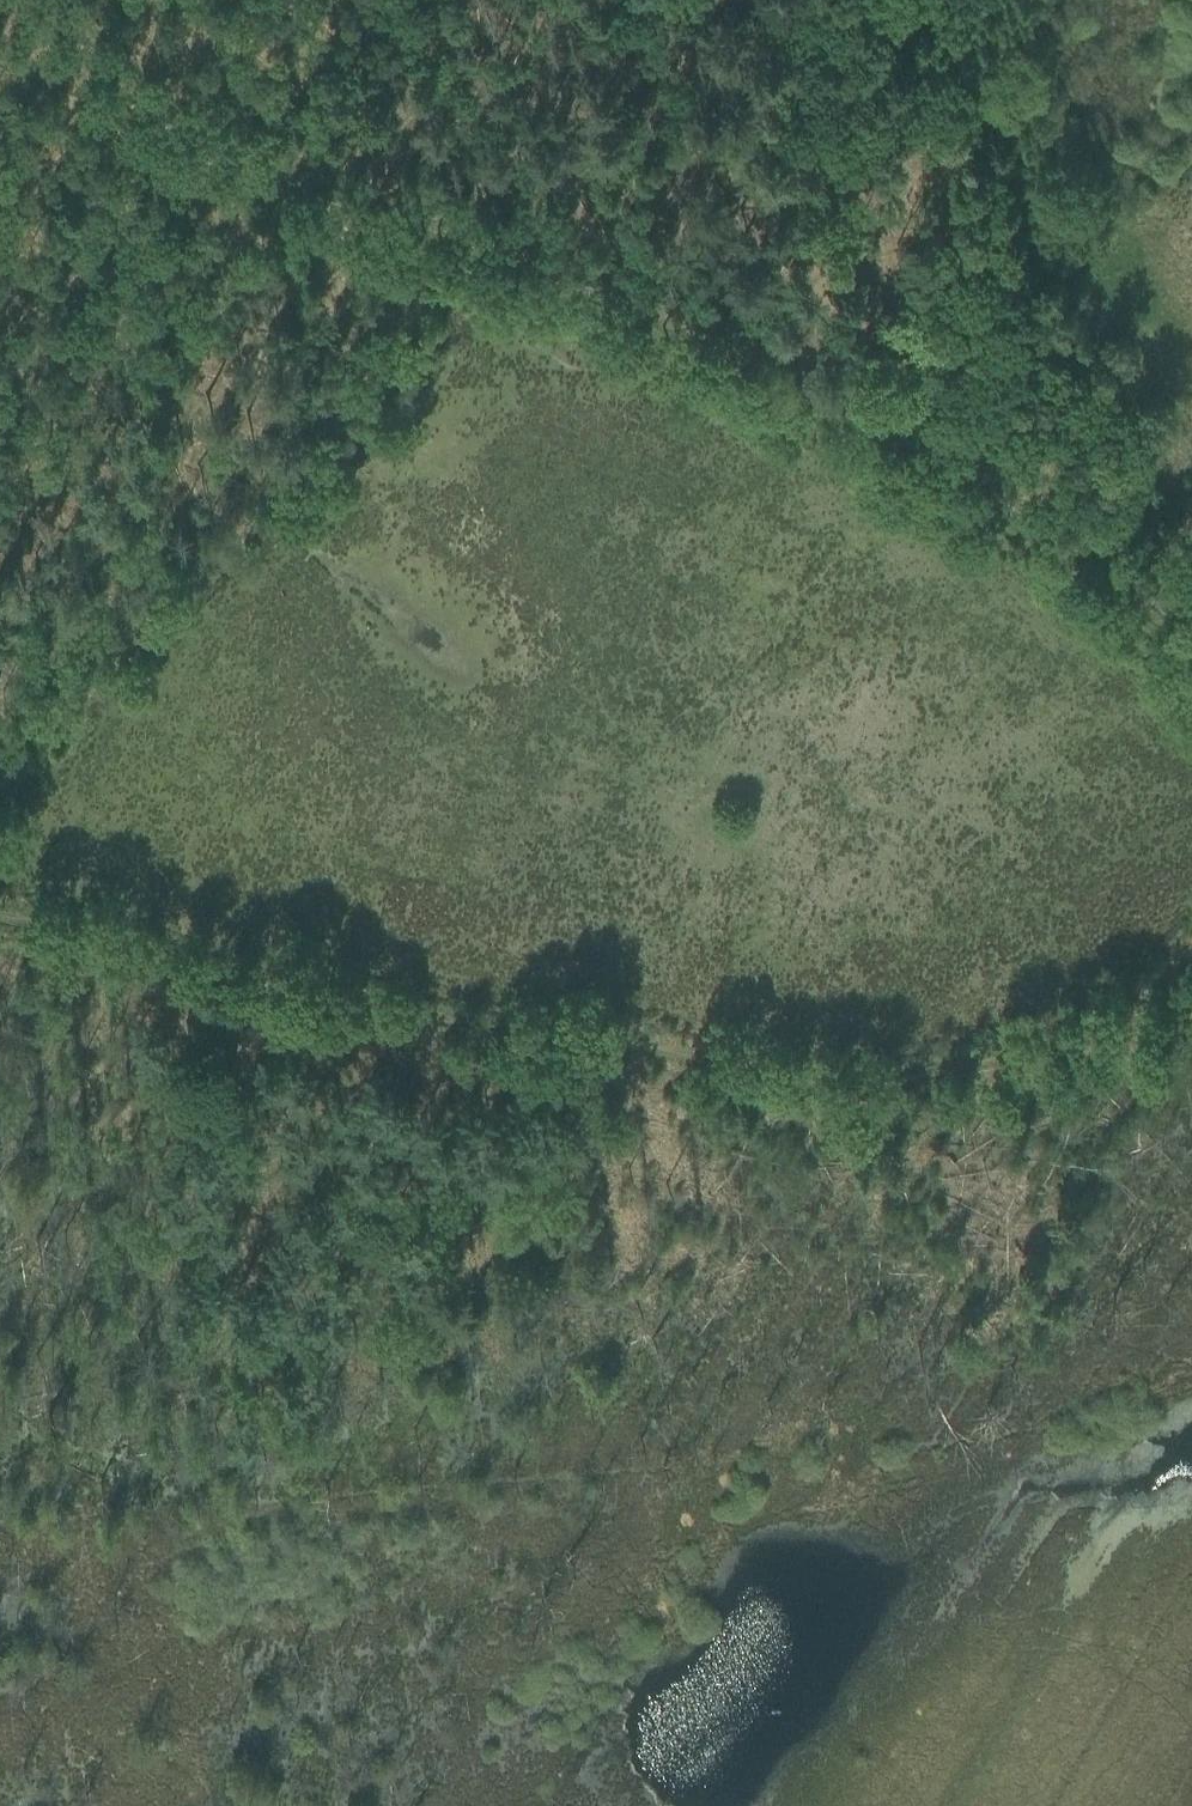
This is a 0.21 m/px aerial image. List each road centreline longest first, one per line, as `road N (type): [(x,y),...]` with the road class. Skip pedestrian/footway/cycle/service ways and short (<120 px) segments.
road 1 (track): [(60,0),(128,79),(185,124),(300,186),(790,408),(1073,578),(1191,670)]
road 2 (track): [(1191,1018),(816,1083),(699,1050),(361,1017),(0,915)]

